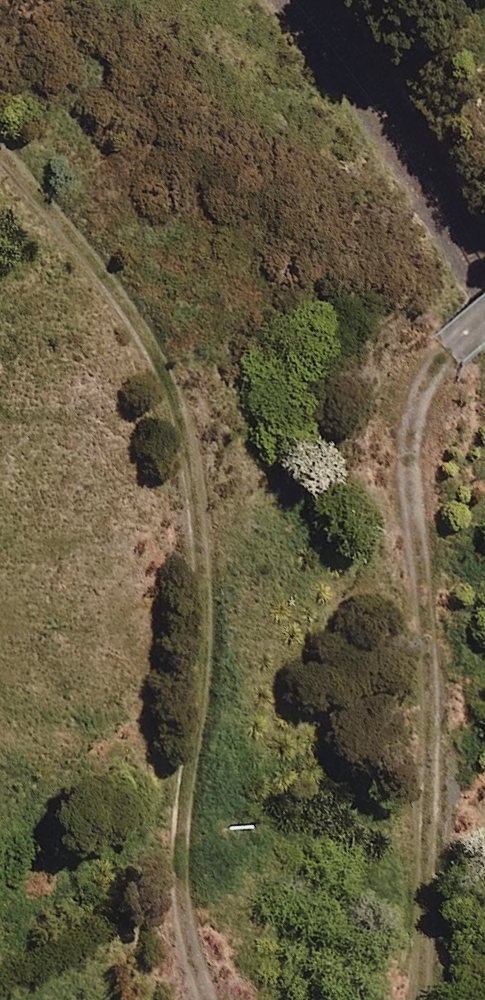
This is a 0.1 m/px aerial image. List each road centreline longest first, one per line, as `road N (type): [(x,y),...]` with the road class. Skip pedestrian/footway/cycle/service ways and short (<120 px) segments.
road 1 (track): [(0,148),(156,357),(181,432),(205,621),(179,852),(208,999)]
road 2 (track): [(420,999),(436,760),(415,418),(448,354),(484,322)]

